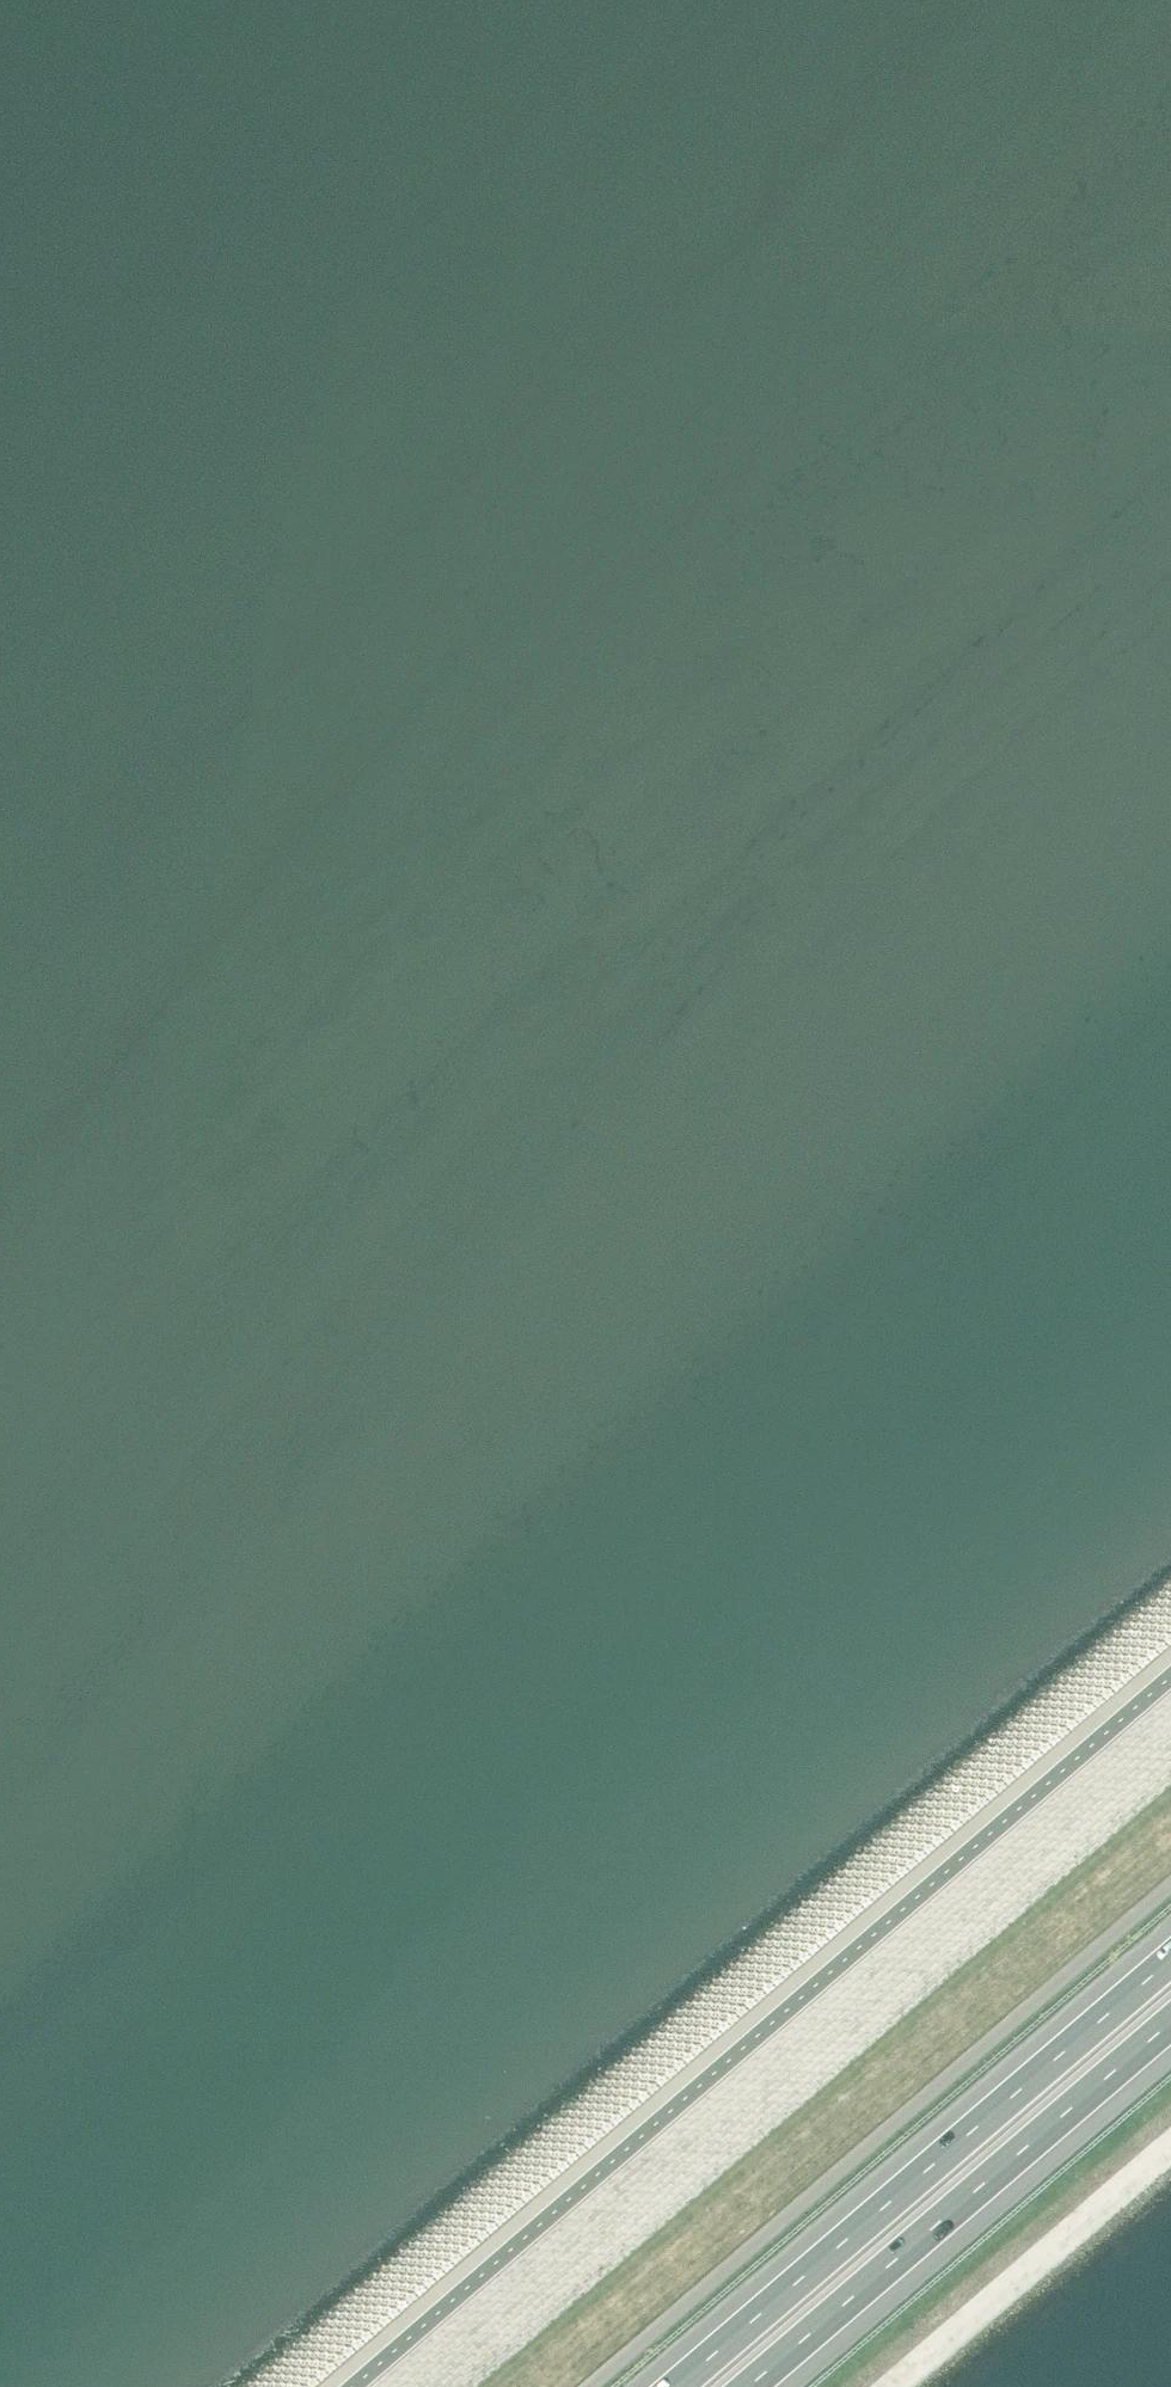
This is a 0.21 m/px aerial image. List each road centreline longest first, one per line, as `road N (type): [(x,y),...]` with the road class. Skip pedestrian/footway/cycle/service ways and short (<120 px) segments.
road 1 (motorway): [(1170,1961),(678,2386)]
road 2 (motorway): [(755,2386),(1170,2028)]

